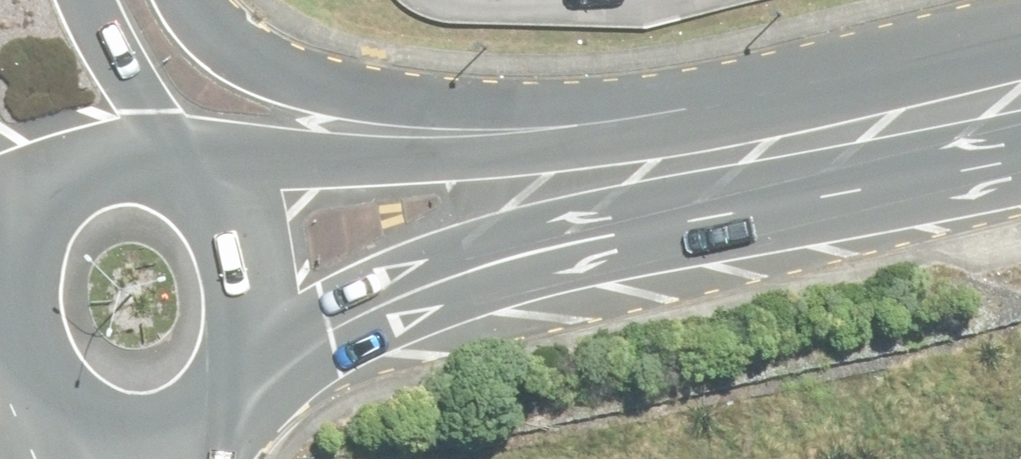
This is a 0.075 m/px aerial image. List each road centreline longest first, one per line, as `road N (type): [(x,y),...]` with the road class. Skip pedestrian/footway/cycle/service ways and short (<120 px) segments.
road 1 (residential): [(616,168),(849,132),(1020,92)]
road 2 (residential): [(616,168),(262,369)]
road 3 (secondary): [(202,0),(257,57),(467,169)]
road 4 (residential): [(196,171),(467,169)]
road 5 (secondary): [(240,400),(201,431),(153,447),(103,446),(56,428),(18,395)]
road 6 (secondary): [(196,171),(234,197),(262,234),(276,278),(277,325),(262,369)]
road 7 (track): [(1020,256),(969,232),(849,132)]
road 8 (secondary): [(0,237),(48,181),(84,163),(163,159)]
road 9 (secondary): [(90,0),(163,159)]
road 10 (residential): [(467,169),(616,168)]

